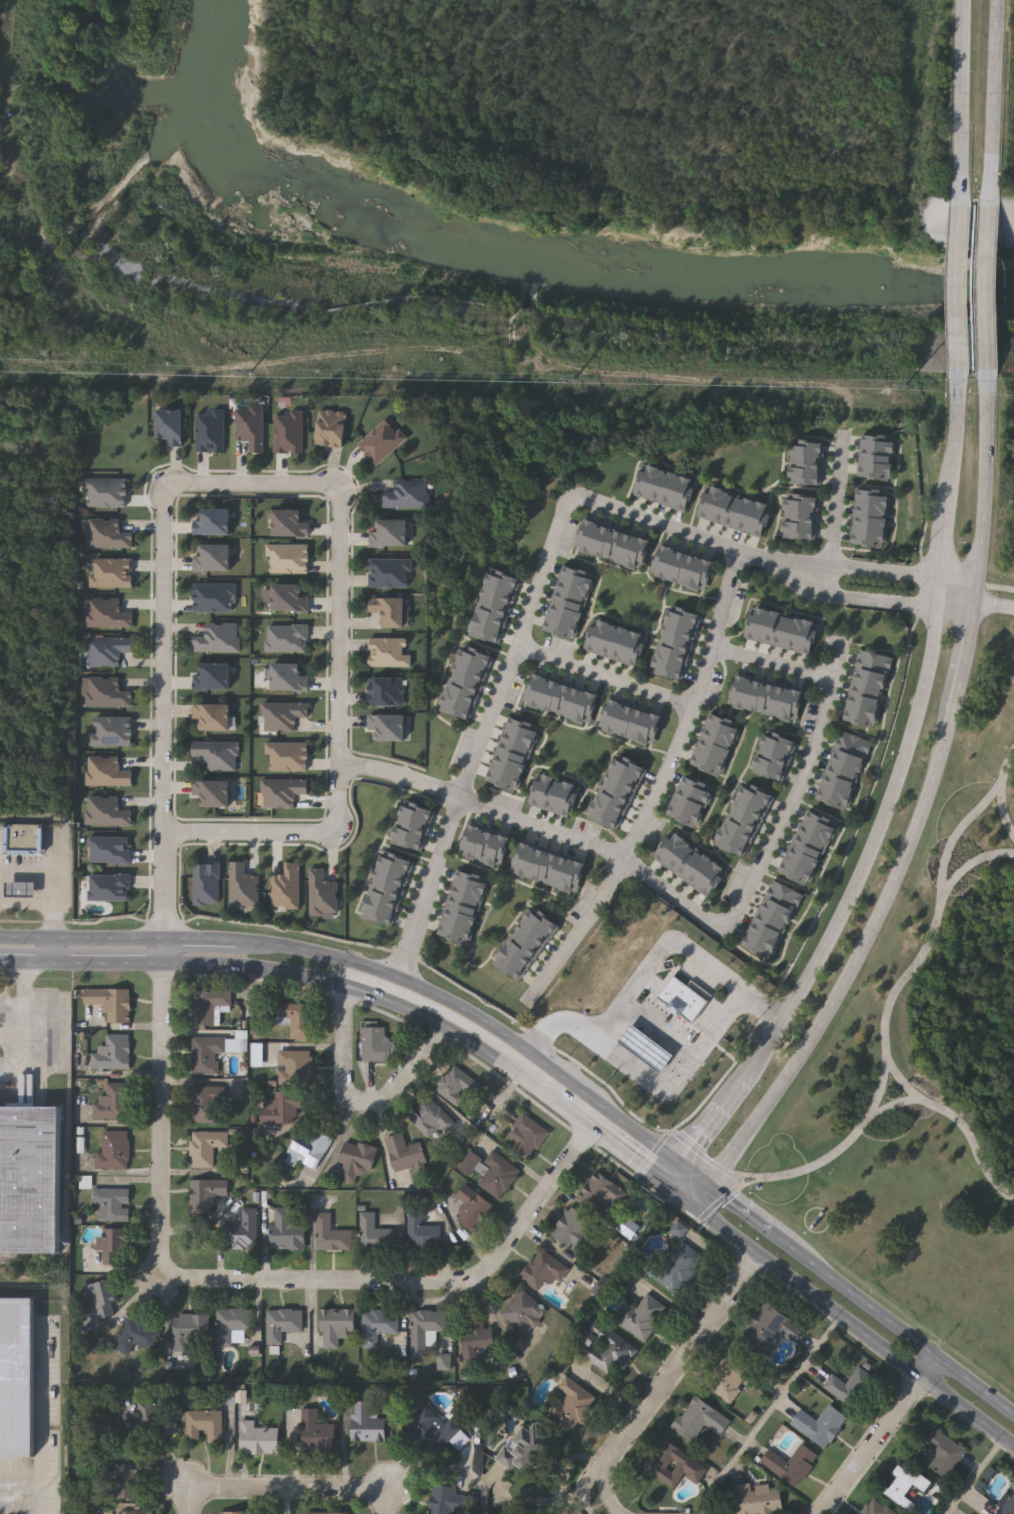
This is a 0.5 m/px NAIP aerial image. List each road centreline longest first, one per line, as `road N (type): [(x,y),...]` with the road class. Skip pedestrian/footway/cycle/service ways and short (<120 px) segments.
road 1 (secondary): [(707,1186),(797,1065),(844,985),(919,823),(976,600),(999,370)]
road 2 (residential): [(163,941),(164,494),(182,481),(338,486)]
road 3 (residential): [(389,1004),(573,499)]
road 4 (residential): [(345,1282),(162,1281),(163,941)]
road 5 (secondary): [(938,606),(925,682),(861,872),(821,957),(749,1070)]
road 6 (residential): [(738,552),(715,649),(663,786),(625,863),(531,999)]
road 7 (secondary): [(692,1205),(1013,1445)]
road 8 (residential): [(366,770),(625,863),(713,925),(727,923)]
road 9 (secondary): [(676,1163),(491,1030),(356,963)]
road 10 (residential): [(338,486),(342,768),(334,830)]
road 11 (residential): [(587,1129),(488,1269),(447,1282),(345,1282)]
road 12 (residential): [(727,923),(778,846),(811,772),(848,640)]
road 13 (secondary): [(1013,1417),(771,1232)]
road 14 (residential): [(573,499),(829,578)]
road 15 (residential): [(611,1457),(754,1252)]
road 16 (residential): [(188,1513),(188,1488),(385,1490)]
road 17 (secondary): [(999,197),(1001,0)]
road 18 (secondary): [(972,0),(973,197)]
road 19 (residential): [(817,1513),(934,1356)]
road 20 (secondary): [(164,966),(239,966),(356,993)]
road 21 (residential): [(517,646),(694,710)]
road 22 (secondary): [(356,993),(464,1040),(518,1079)]
road 23 (secondary): [(973,197),(970,375)]
road 24 (secondary): [(518,1079),(660,1182)]
road 25 (secondary): [(999,370),(999,197)]
road 26 (residential): [(334,830),(164,834)]
road 27 (secondary): [(0,963),(164,966)]
road 28 (secondary): [(163,941),(0,940)]
road 29 (residential): [(356,1101),(391,1096),(446,1003)]
road 30 (residential): [(829,578),(845,436)]
road 31 (secondary): [(970,375),(952,507)]
road 32 (residential): [(715,649),(837,682)]
road 33 (residential): [(344,987),(340,1088),(356,1101)]
road 34 (secondary): [(356,963),(237,941)]

